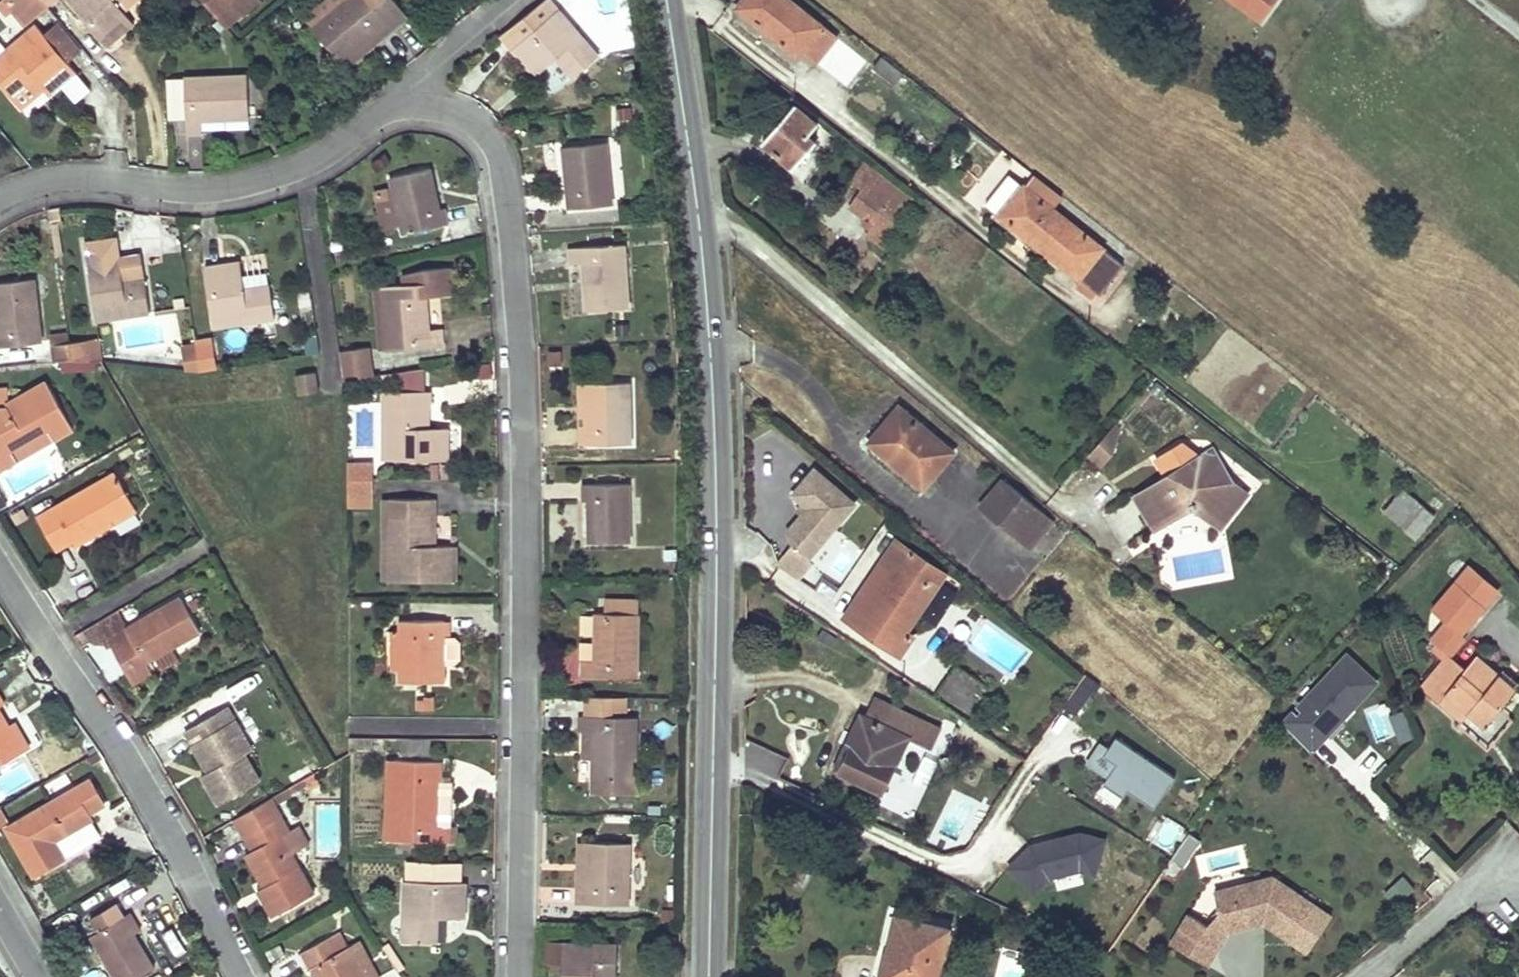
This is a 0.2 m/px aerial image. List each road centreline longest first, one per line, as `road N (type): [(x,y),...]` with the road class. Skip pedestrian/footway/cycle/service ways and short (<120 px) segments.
road 1 (residential): [(398,104),(463,112),(495,144),(510,243),(520,461),(515,976)]
road 2 (tertiary): [(698,223),(711,404),(705,976)]
road 3 (residential): [(1099,520),(728,222),(698,223)]
road 4 (residential): [(244,976),(127,762),(0,566)]
road 5 (residential): [(0,198),(76,178),(225,188),(300,171),(398,104)]
road 6 (tertiary): [(665,0),(698,223)]
road 7 (residential): [(1518,857),(1364,976)]
road 8 (residential): [(398,104),(414,73),(503,0)]

